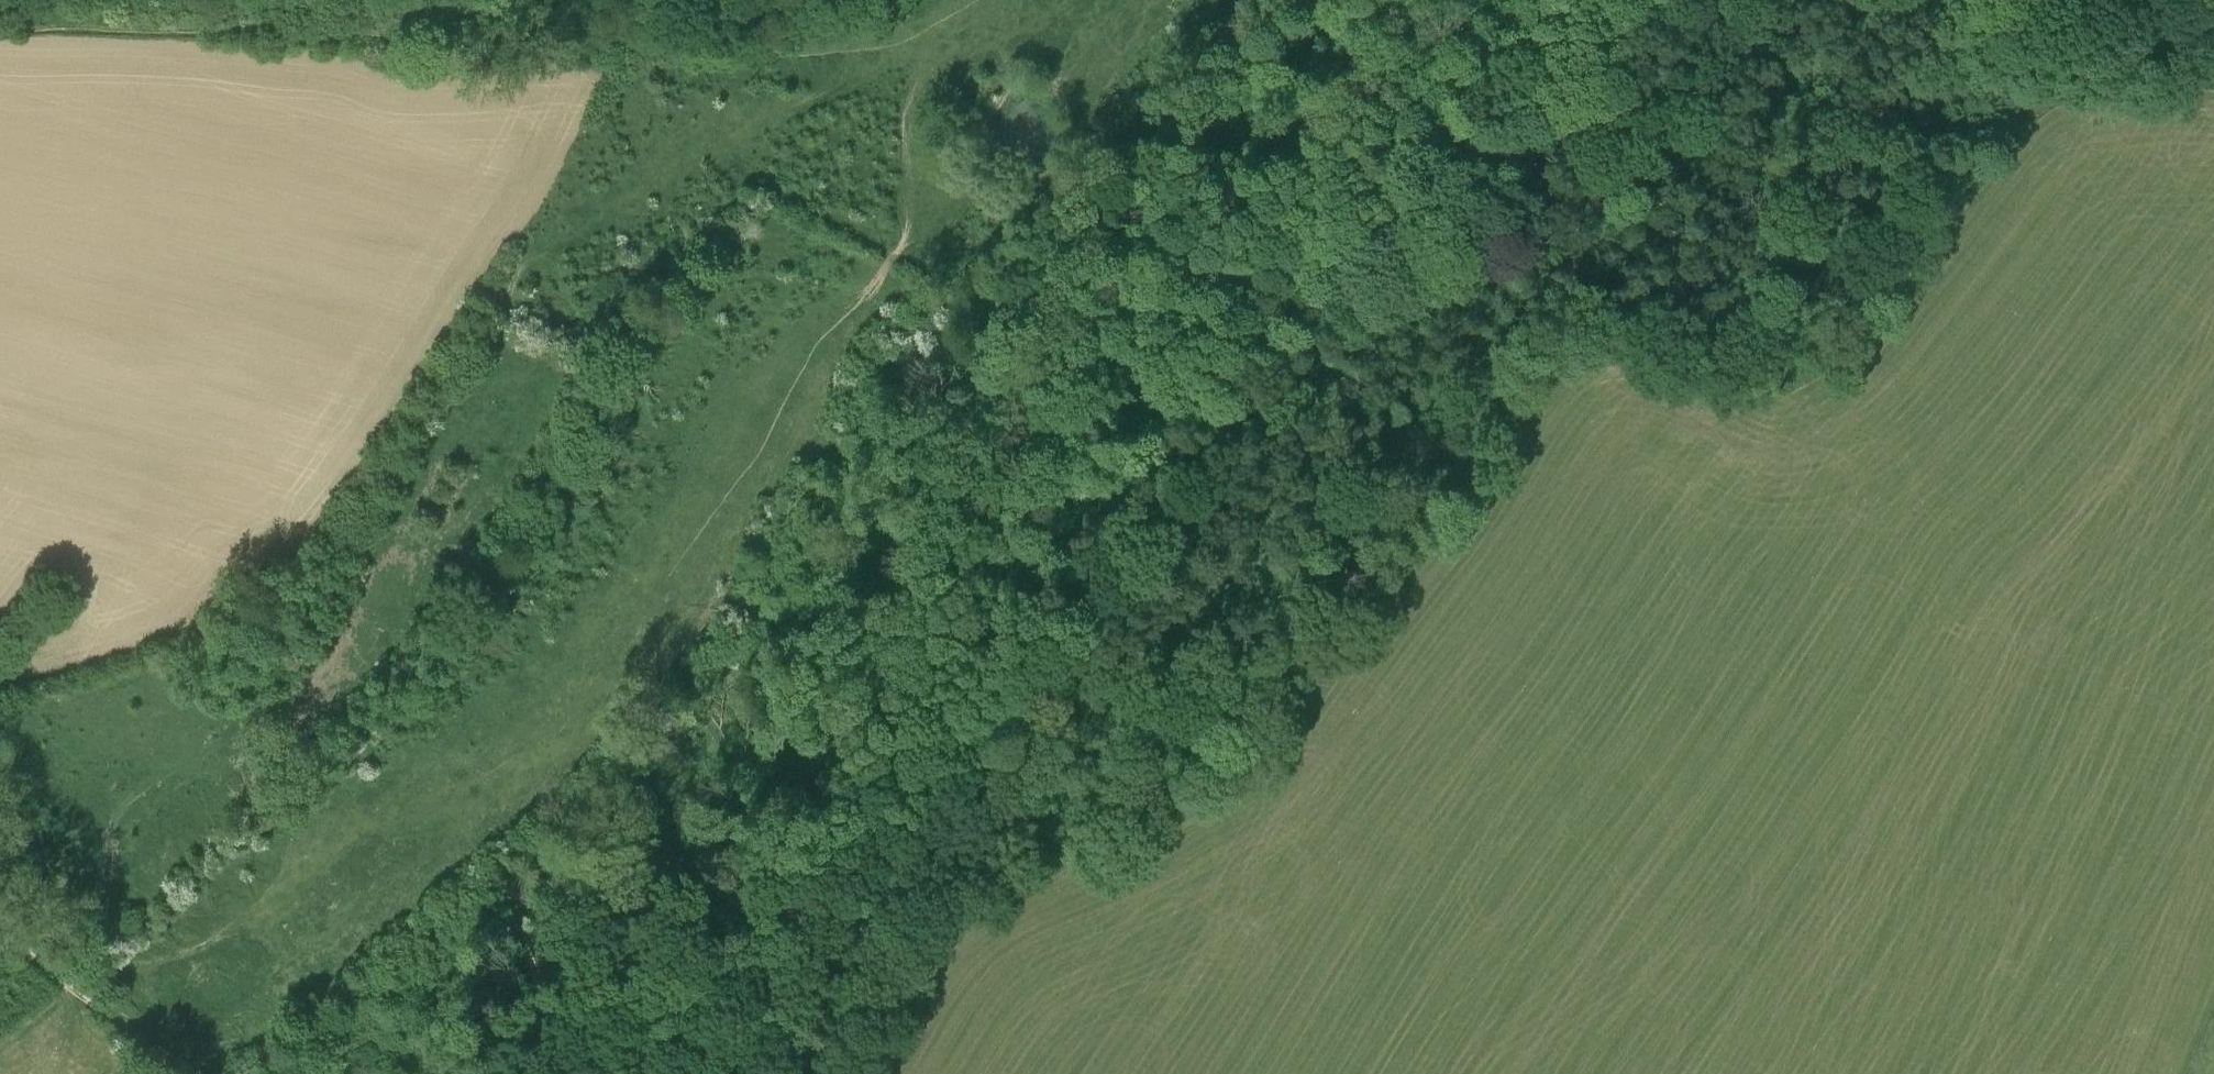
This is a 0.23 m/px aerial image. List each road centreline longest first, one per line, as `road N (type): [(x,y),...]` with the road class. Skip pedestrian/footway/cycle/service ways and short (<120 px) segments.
road 1 (track): [(0,23),(358,33),(496,53),(582,41),(767,36)]
road 2 (track): [(180,1073),(0,933)]

